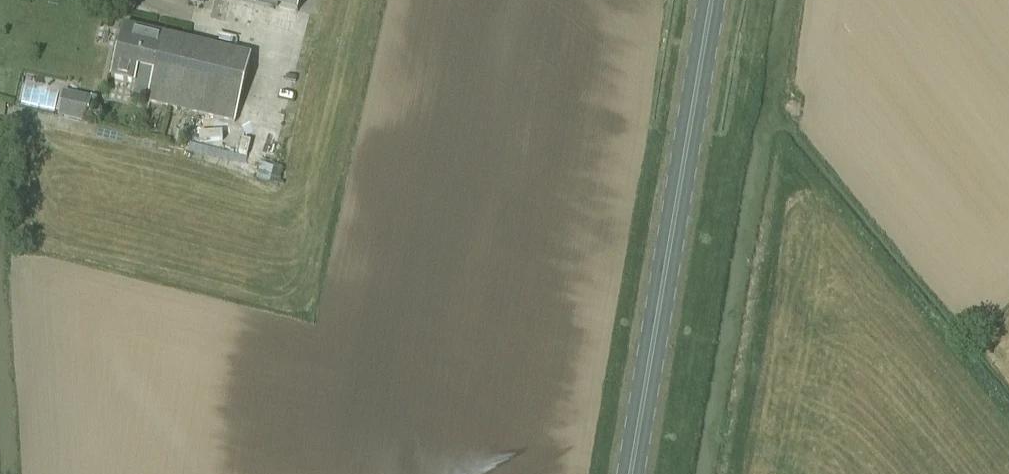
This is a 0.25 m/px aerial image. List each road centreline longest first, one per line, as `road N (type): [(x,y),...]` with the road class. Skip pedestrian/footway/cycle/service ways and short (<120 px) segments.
road 1 (secondary): [(631,473),(712,0)]

